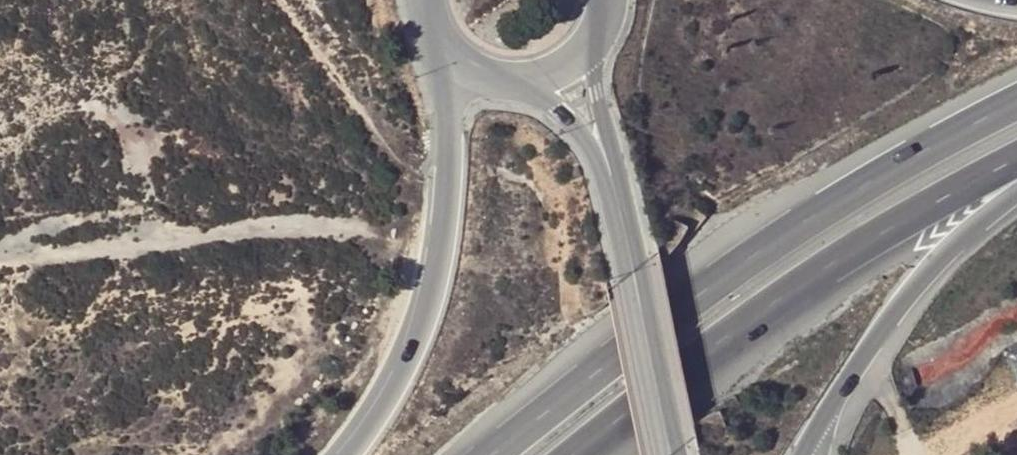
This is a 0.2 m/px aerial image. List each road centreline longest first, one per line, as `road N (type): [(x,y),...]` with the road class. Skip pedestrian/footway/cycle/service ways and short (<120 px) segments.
road 1 (trunk): [(1016,105),(825,213),(495,454)]
road 2 (trunk): [(584,454),(794,291),(1016,157)]
road 3 (track): [(0,265),(366,224),(442,241)]
road 4 (trunk): [(459,56),(429,308),(383,409),(348,454)]
road 5 (trunk): [(807,454),(898,305),(954,241),(1016,193)]
road 6 (unclassified): [(610,169),(673,454)]
road 7 (track): [(300,0),(407,161),(450,181)]

